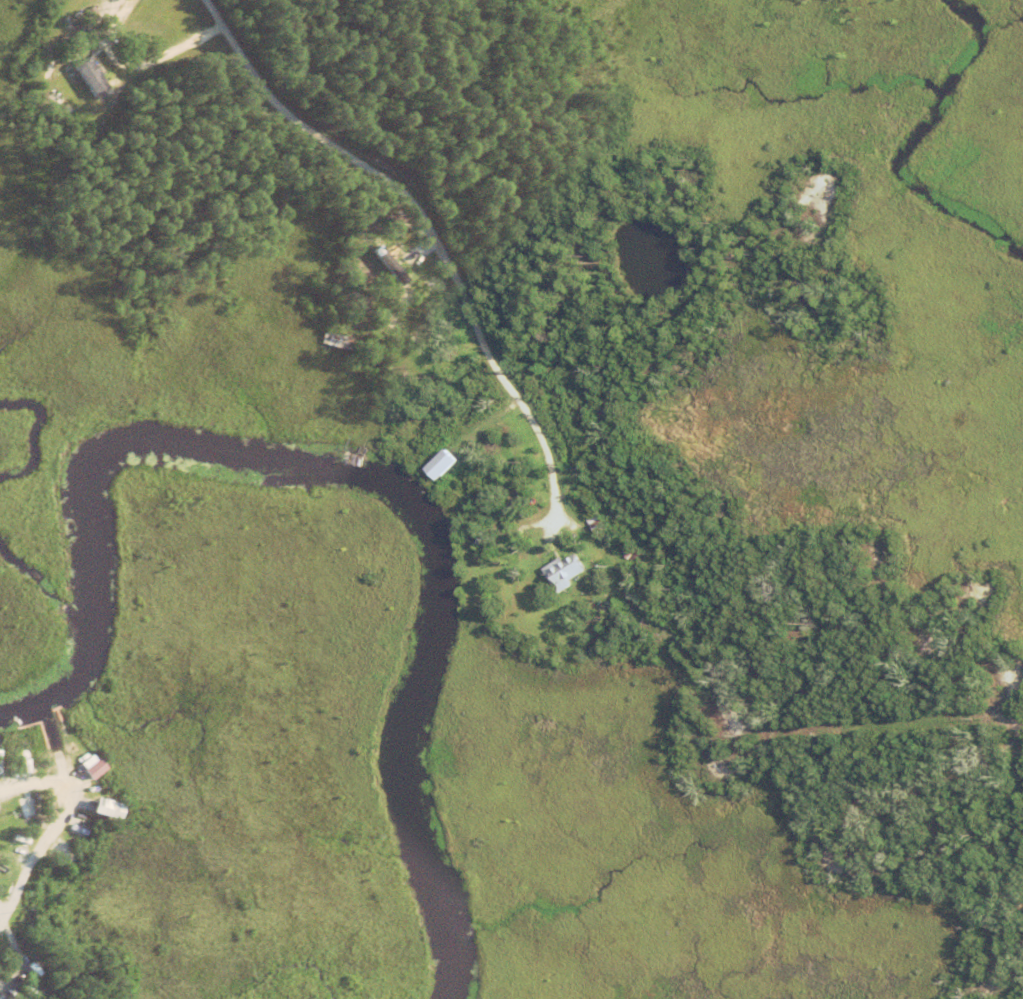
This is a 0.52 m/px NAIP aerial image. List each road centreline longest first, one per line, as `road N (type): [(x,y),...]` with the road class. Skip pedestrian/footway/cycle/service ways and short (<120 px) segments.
road 1 (residential): [(206,0),(281,111),(415,207),(463,288),(496,371),(530,412),(539,442)]

